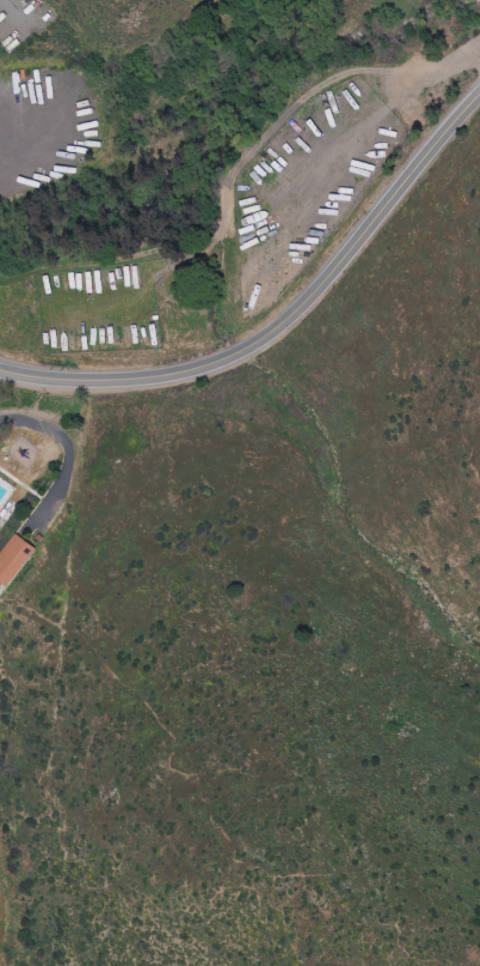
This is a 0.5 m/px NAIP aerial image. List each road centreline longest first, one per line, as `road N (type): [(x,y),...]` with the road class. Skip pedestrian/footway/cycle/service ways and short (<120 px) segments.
road 1 (tertiary): [(0,373),(114,387),(160,384),(240,359),(347,275),(479,97)]

